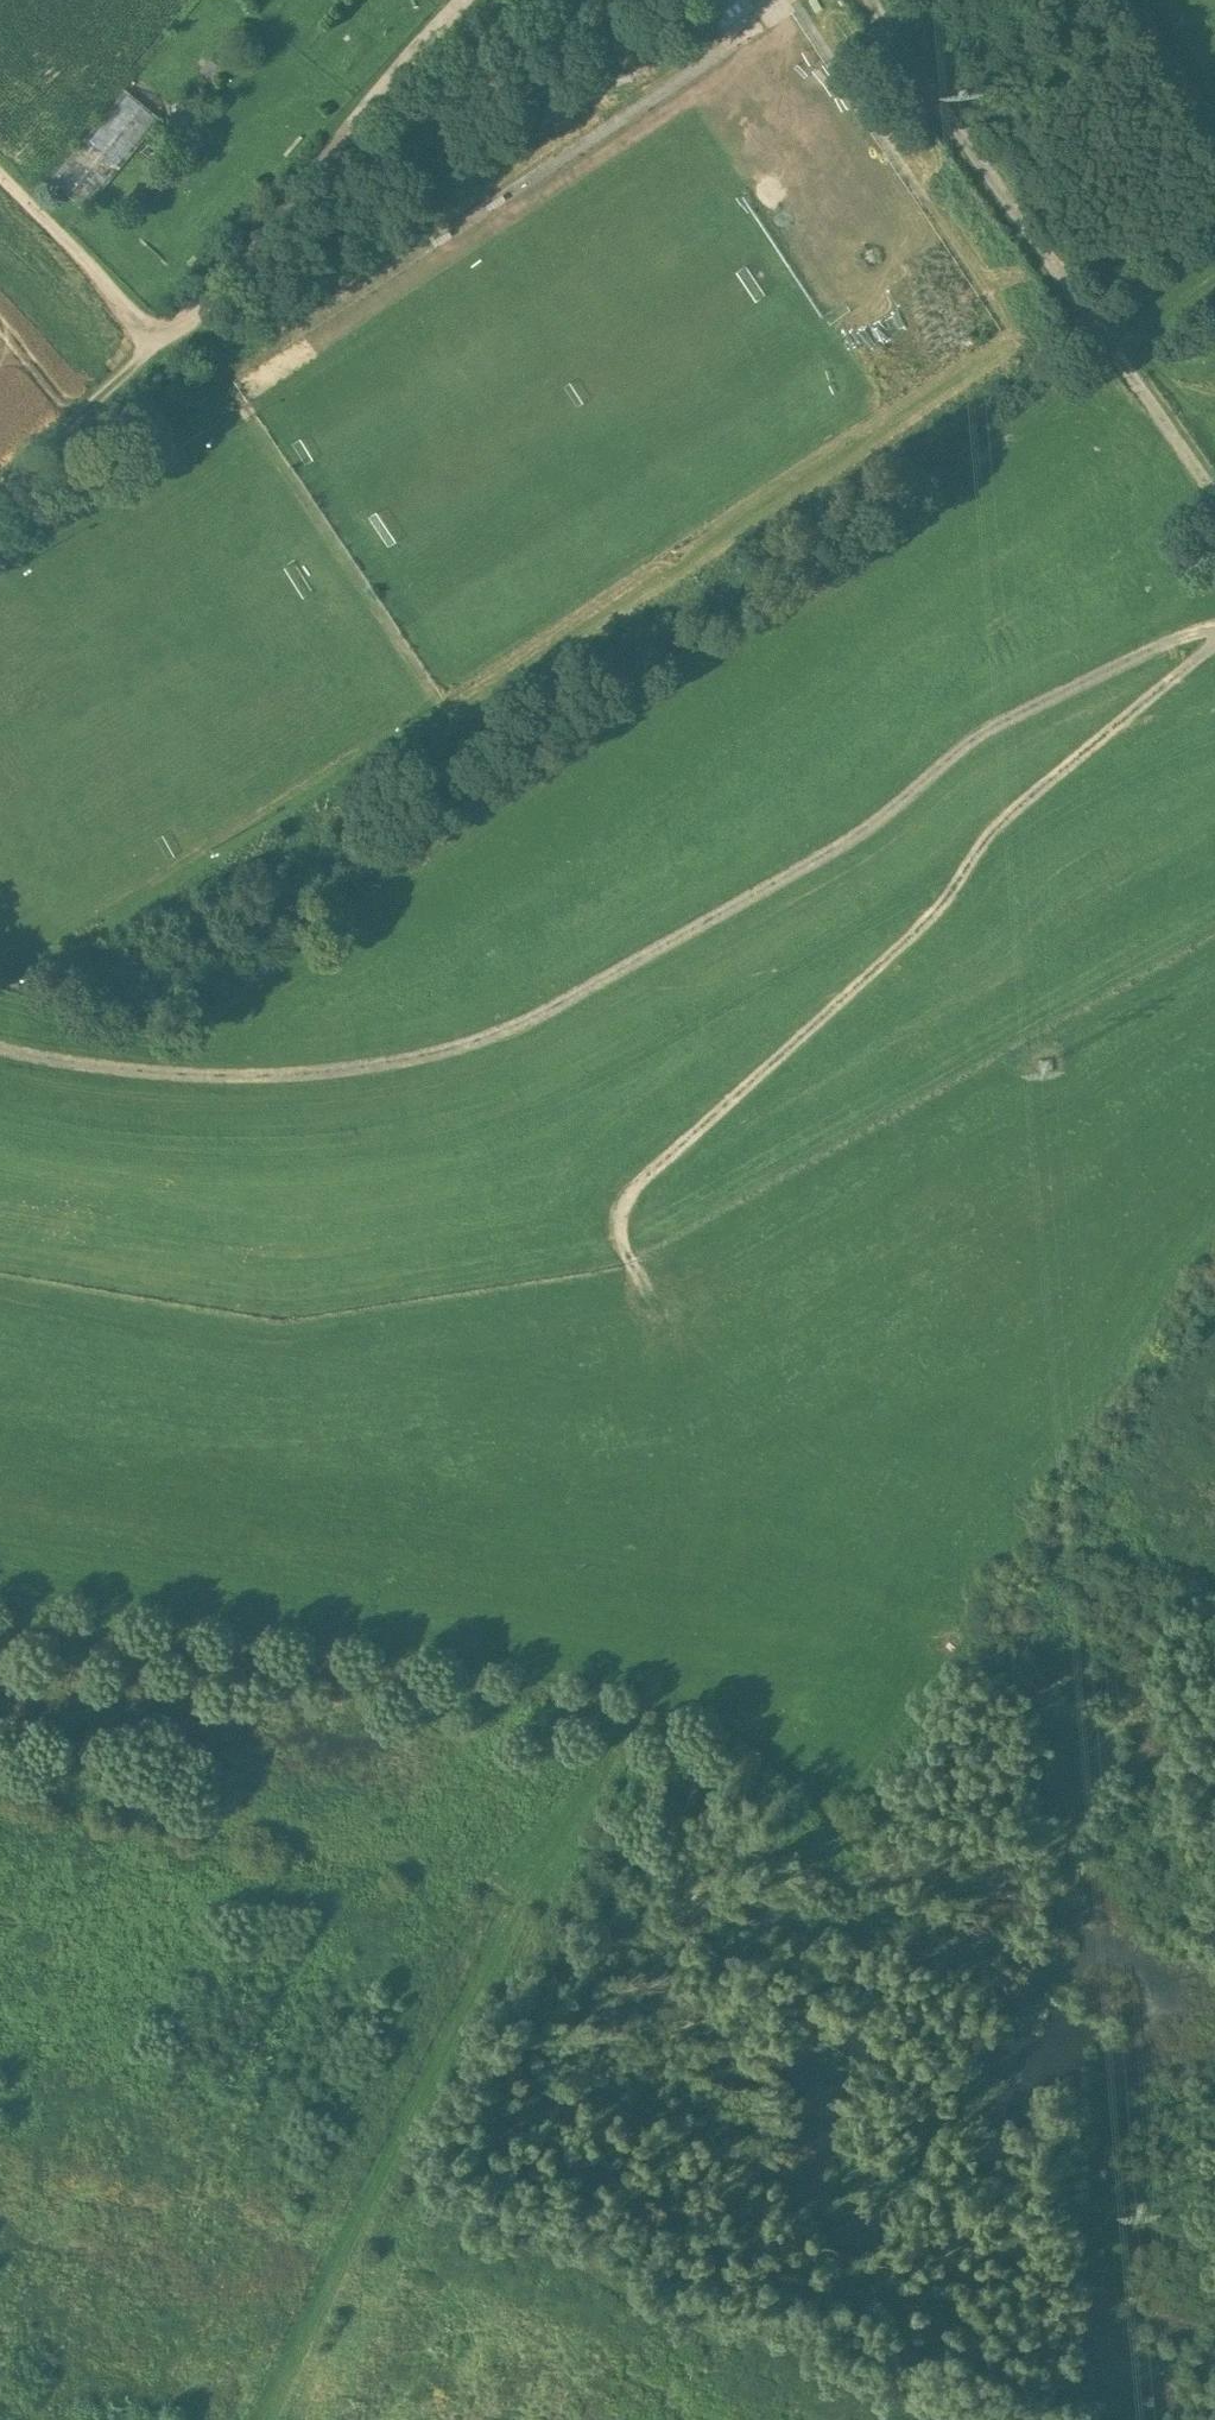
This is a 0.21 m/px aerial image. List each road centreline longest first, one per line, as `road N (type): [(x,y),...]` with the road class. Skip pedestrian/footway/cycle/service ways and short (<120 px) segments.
road 1 (track): [(1214,643),(1002,819),(951,898),(644,1179),(623,1207),(621,1239),(661,1352),(675,1452),(670,1614),(632,1748)]
road 2 (track): [(0,1046),(176,1077),(281,1077),(467,1047),(553,1014),(842,845),(964,751),(1093,676),(1214,627)]
road 3 (track): [(0,489),(211,297),(470,0)]
road 4 (track): [(1214,498),(869,0)]
road 5 (track): [(159,343),(0,177)]

